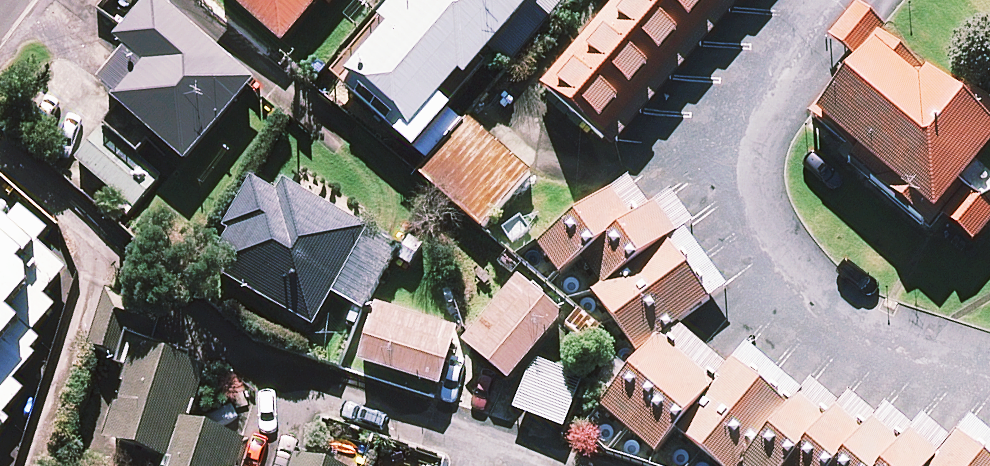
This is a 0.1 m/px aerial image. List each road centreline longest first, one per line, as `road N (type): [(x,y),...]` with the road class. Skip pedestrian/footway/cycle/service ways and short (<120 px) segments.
road 1 (residential): [(561,465),(259,367)]

